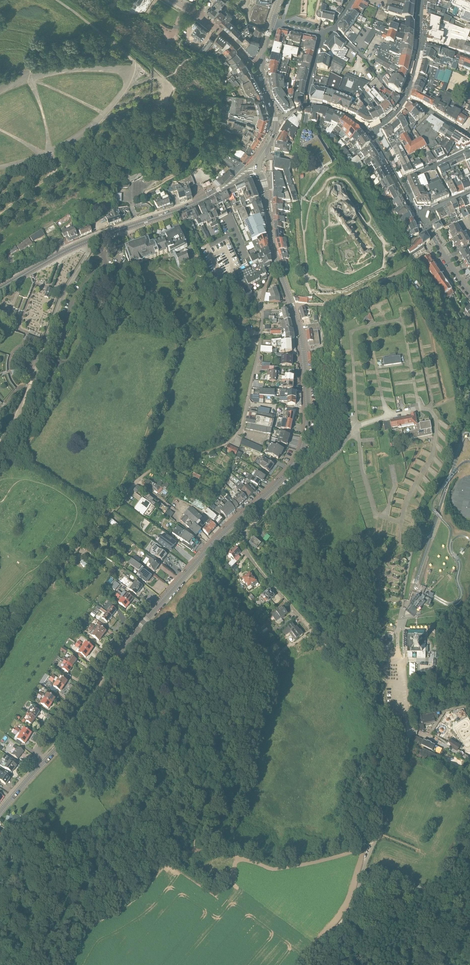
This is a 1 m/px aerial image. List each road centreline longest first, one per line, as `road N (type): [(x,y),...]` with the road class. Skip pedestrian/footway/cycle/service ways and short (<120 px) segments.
road 1 (tertiary): [(149,616),(287,474),(304,445),(301,338),(277,265)]
road 2 (unclassified): [(302,964),(350,909),(397,785),(409,732),(397,646)]
road 3 (secondary): [(258,167),(191,205),(67,250),(0,288)]
road 4 (track): [(322,640),(368,698),(382,771),(369,847)]
road 5 (track): [(191,173),(181,73),(101,0)]
road 6 (unclassified): [(277,265),(239,430),(211,451)]
road 7 (residential): [(149,616),(142,609),(84,682),(39,749),(46,760)]
road 8 (tertiary): [(46,760),(149,616)]
road 9 (track): [(74,552),(144,475),(211,451)]
road 10 (unclassified): [(247,528),(349,436)]

